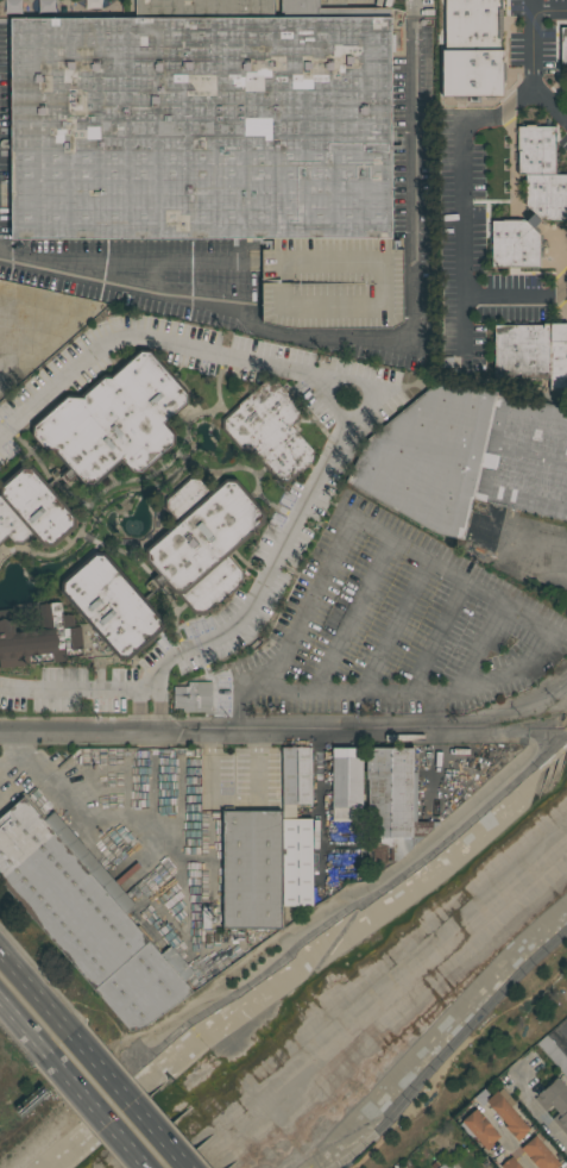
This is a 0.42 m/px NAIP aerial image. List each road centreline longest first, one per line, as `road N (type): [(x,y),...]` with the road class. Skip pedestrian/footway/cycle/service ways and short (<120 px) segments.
road 1 (residential): [(0,735),(484,723),(566,686)]
road 2 (primary): [(189,1167),(78,1041)]
road 3 (primary): [(53,1061),(144,1167)]

